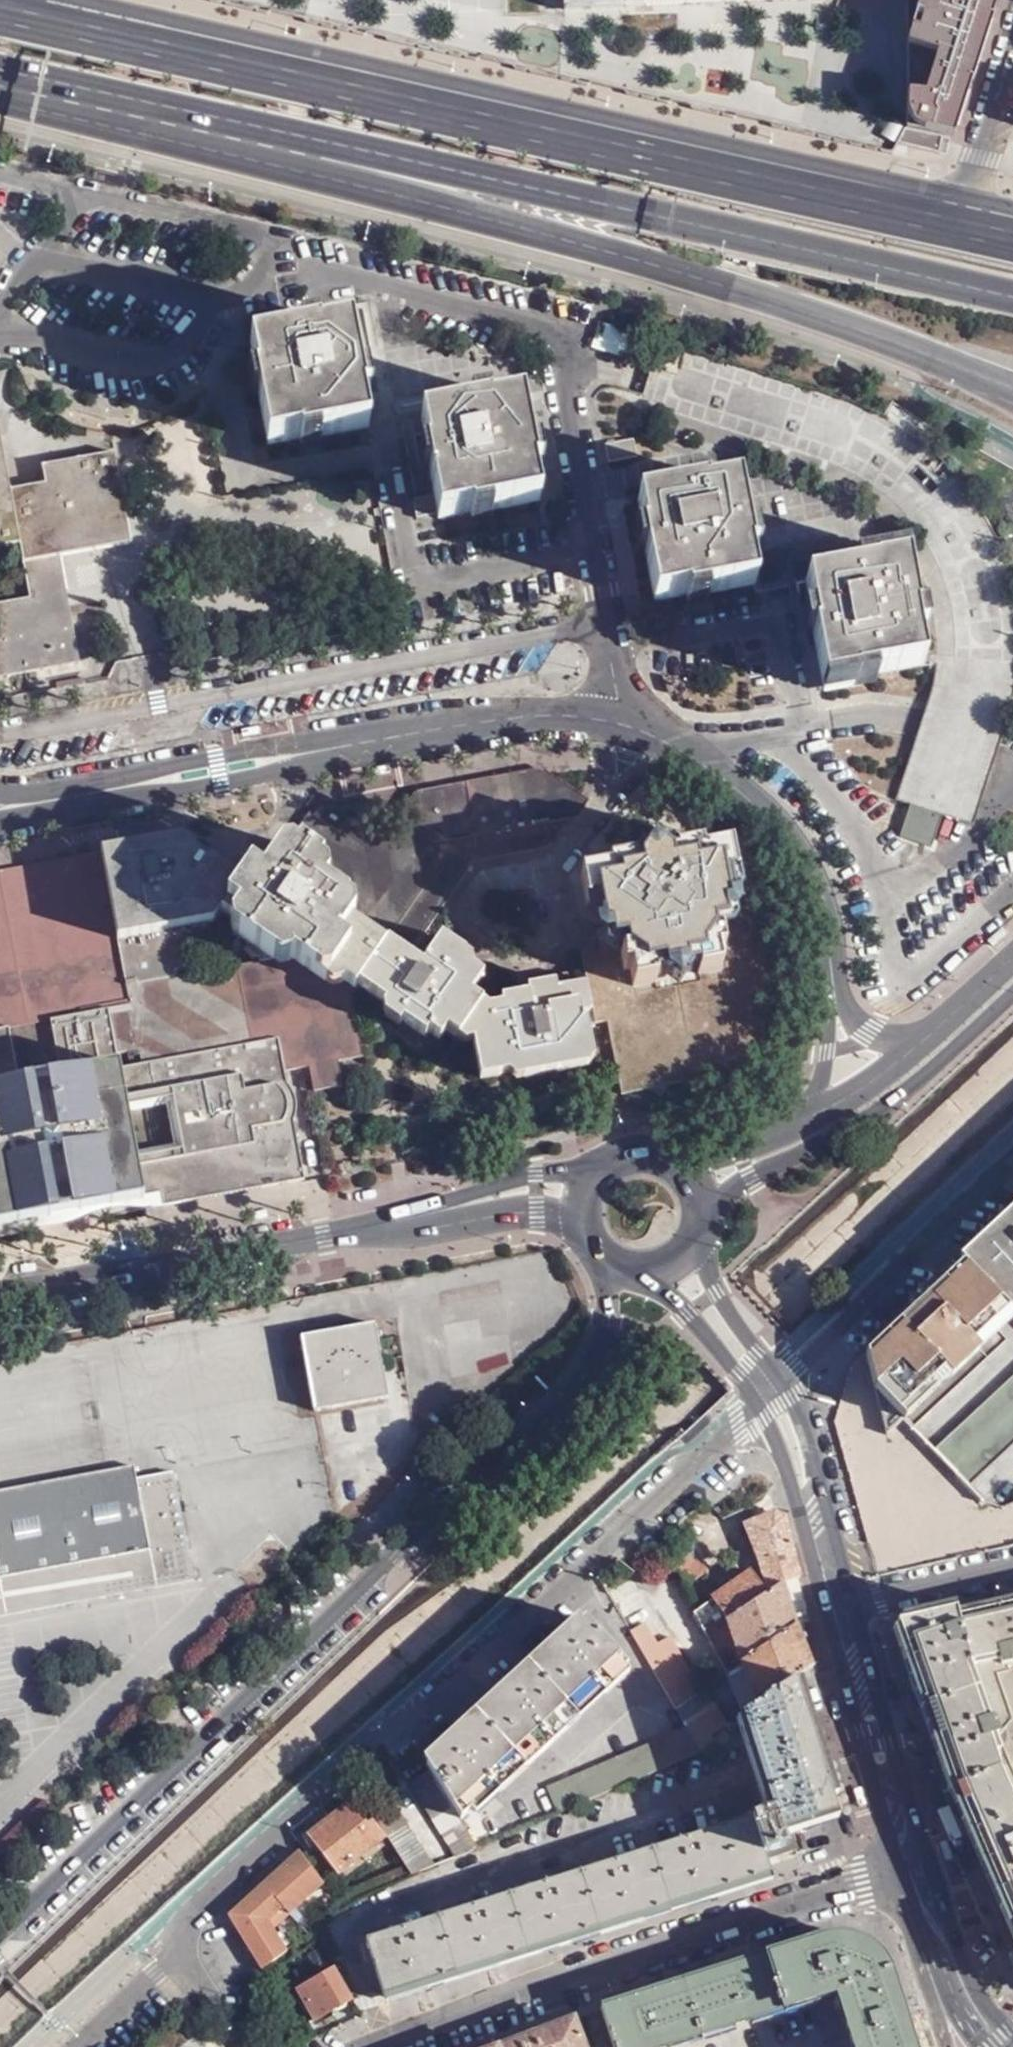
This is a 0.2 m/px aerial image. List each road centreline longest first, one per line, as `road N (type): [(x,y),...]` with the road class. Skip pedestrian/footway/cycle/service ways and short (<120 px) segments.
road 1 (motorway): [(0,25),(807,222),(1012,262)]
road 2 (primary): [(961,228),(17,9)]
road 3 (motorway): [(1012,213),(819,174),(100,0)]
road 4 (tertiary): [(613,1269),(603,1341),(569,1399),(0,1947)]
road 5 (residential): [(760,1397),(172,1944),(207,1997)]
road 6 (primary): [(319,155),(896,343),(1012,392)]
road 7 (motorway): [(319,155),(1012,297)]
road 8 (residential): [(0,803),(462,724),(558,716),(615,722)]
road 9 (residential): [(396,2046),(913,1861)]
road 10 (tertiary): [(0,1293),(423,1216)]
road 11 (residential): [(561,335),(615,722)]
road 12 (residential): [(615,722),(695,750),(796,842),(820,881),(837,1000)]
road 13 (primary): [(0,81),(319,155)]
road 14 (residential): [(782,1379),(1012,1166)]
road 15 (tertiary): [(710,1208),(827,1141),(941,1047)]
road 16 (tertiary): [(839,1608),(913,1861)]
road 17 (tertiary): [(606,1163),(536,1174),(423,1216)]
road 18 (residential): [(839,1608),(1012,1567)]
road 19 (residential): [(1012,64),(961,228)]
road 20 (tertiary): [(423,1216),(537,1211),(584,1222)]
road 21 (tertiary): [(782,1379),(716,1293),(703,1243)]
road 22 (tertiary): [(659,1277),(760,1397)]
road 23 (tertiary): [(817,1528),(793,1394),(782,1379)]
road 24 (tertiary): [(931,1915),(958,1987),(1003,2046)]
road 25 (tertiary): [(941,1047),(813,1118)]
road 26 (tertiary): [(760,1397),(817,1528)]
road 27 (tertiary): [(813,1118),(687,1163)]
road 28 (unclassified): [(931,1915),(947,2046)]
road 29 (residential): [(837,1000),(813,1118)]
road 30 (residential): [(941,1047),(869,1032),(837,1000)]

